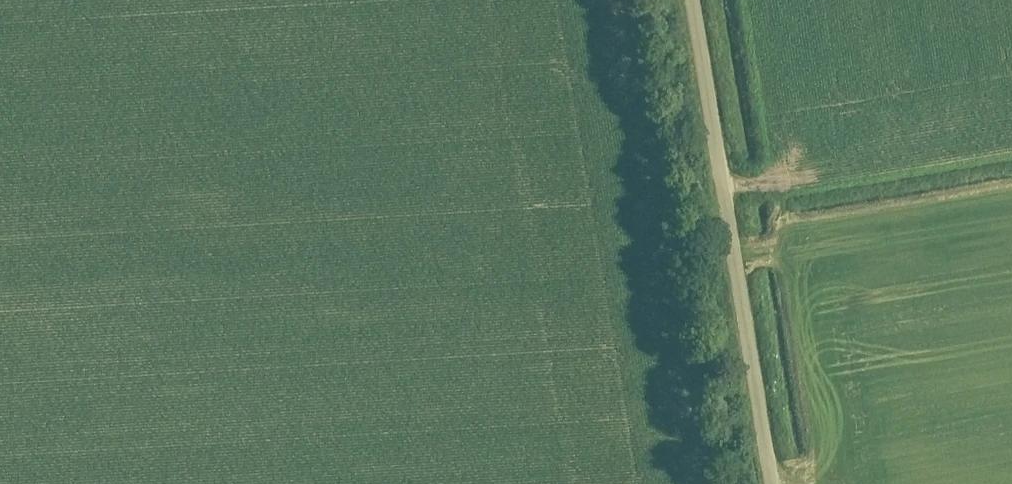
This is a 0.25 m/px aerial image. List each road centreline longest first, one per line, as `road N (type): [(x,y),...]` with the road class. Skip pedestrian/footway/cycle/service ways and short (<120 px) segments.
road 1 (unclassified): [(780,483),(696,0)]

